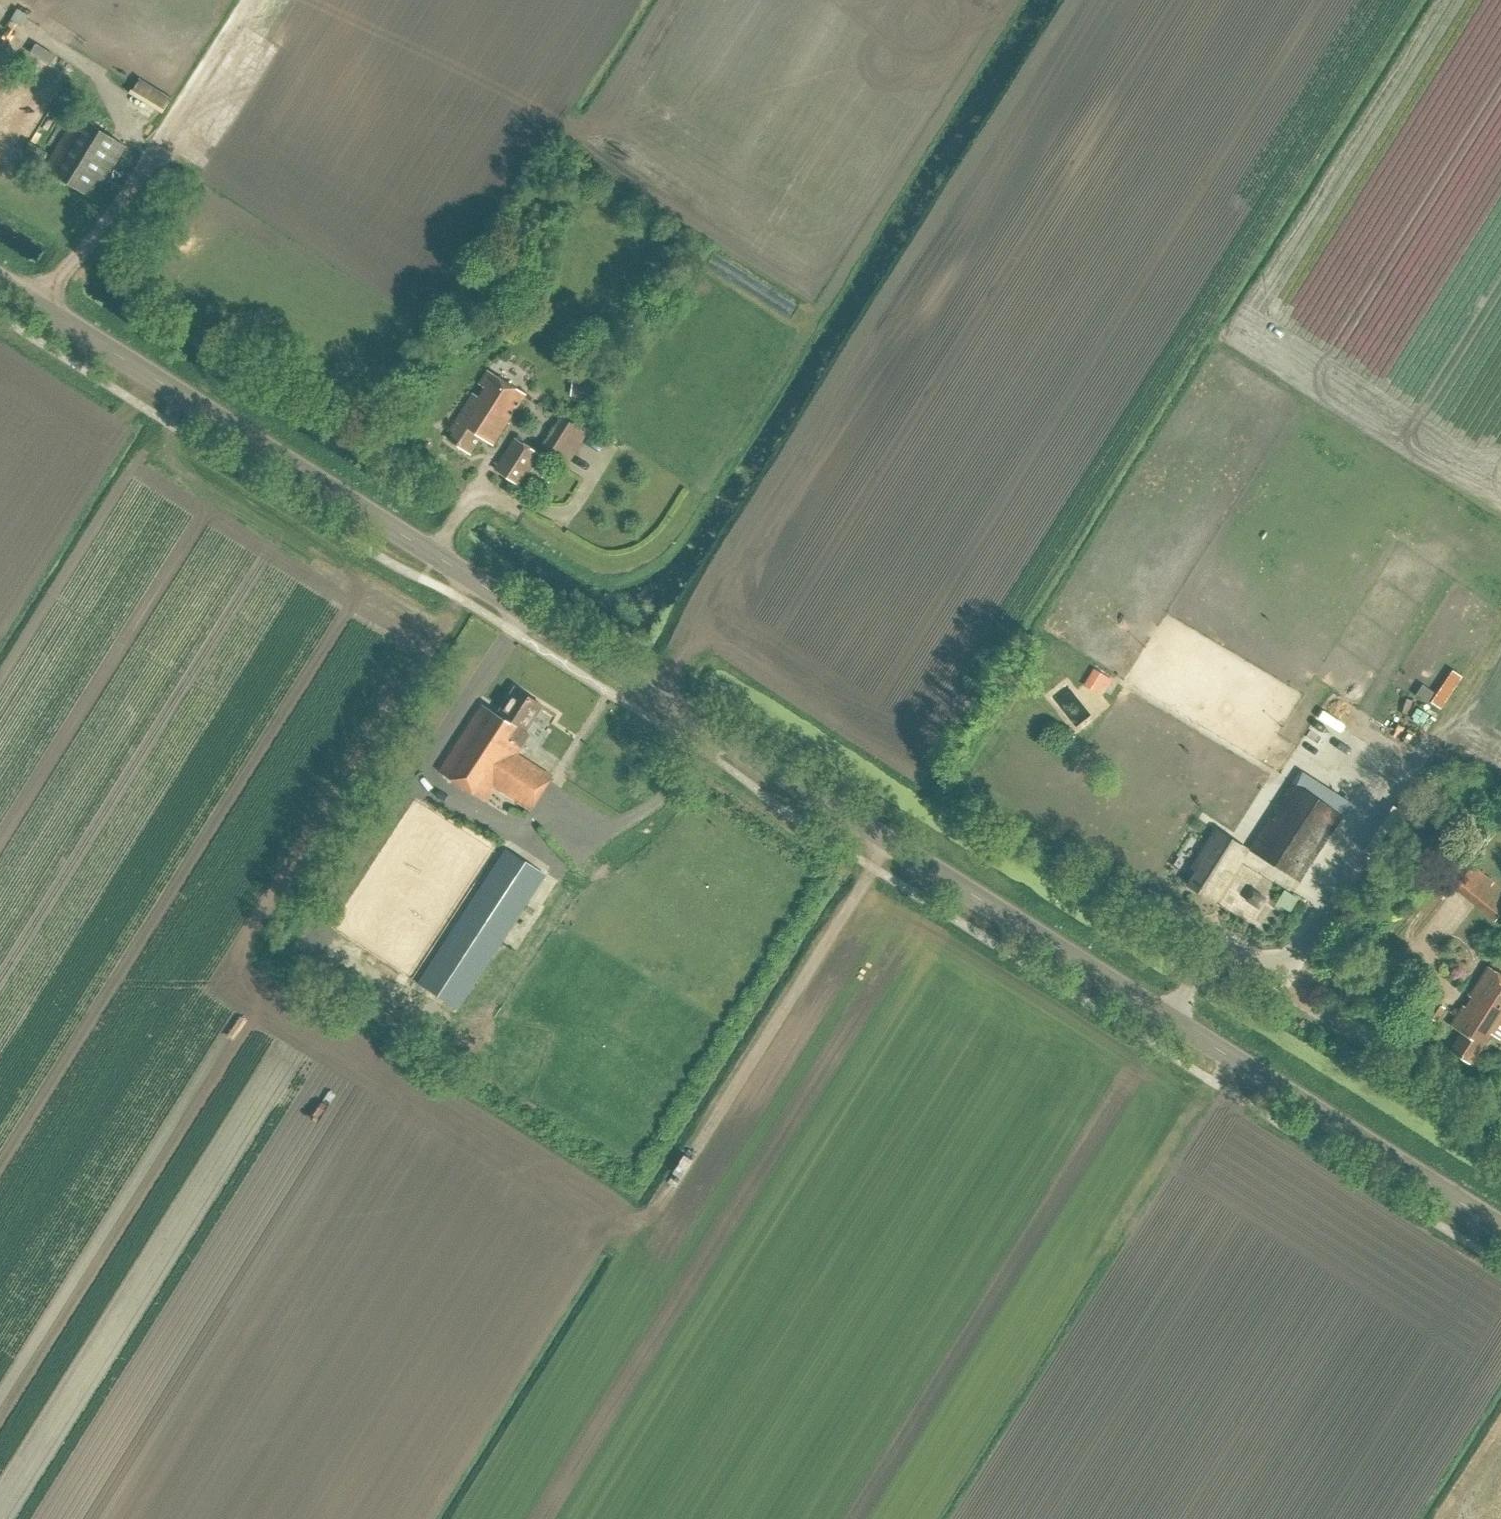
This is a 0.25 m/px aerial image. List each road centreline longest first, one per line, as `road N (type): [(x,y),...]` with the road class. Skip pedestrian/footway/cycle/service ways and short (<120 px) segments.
road 1 (tertiary): [(0,280),(1500,1228)]
road 2 (track): [(889,839),(670,1198),(647,1217)]
road 3 (track): [(152,153),(250,0)]

